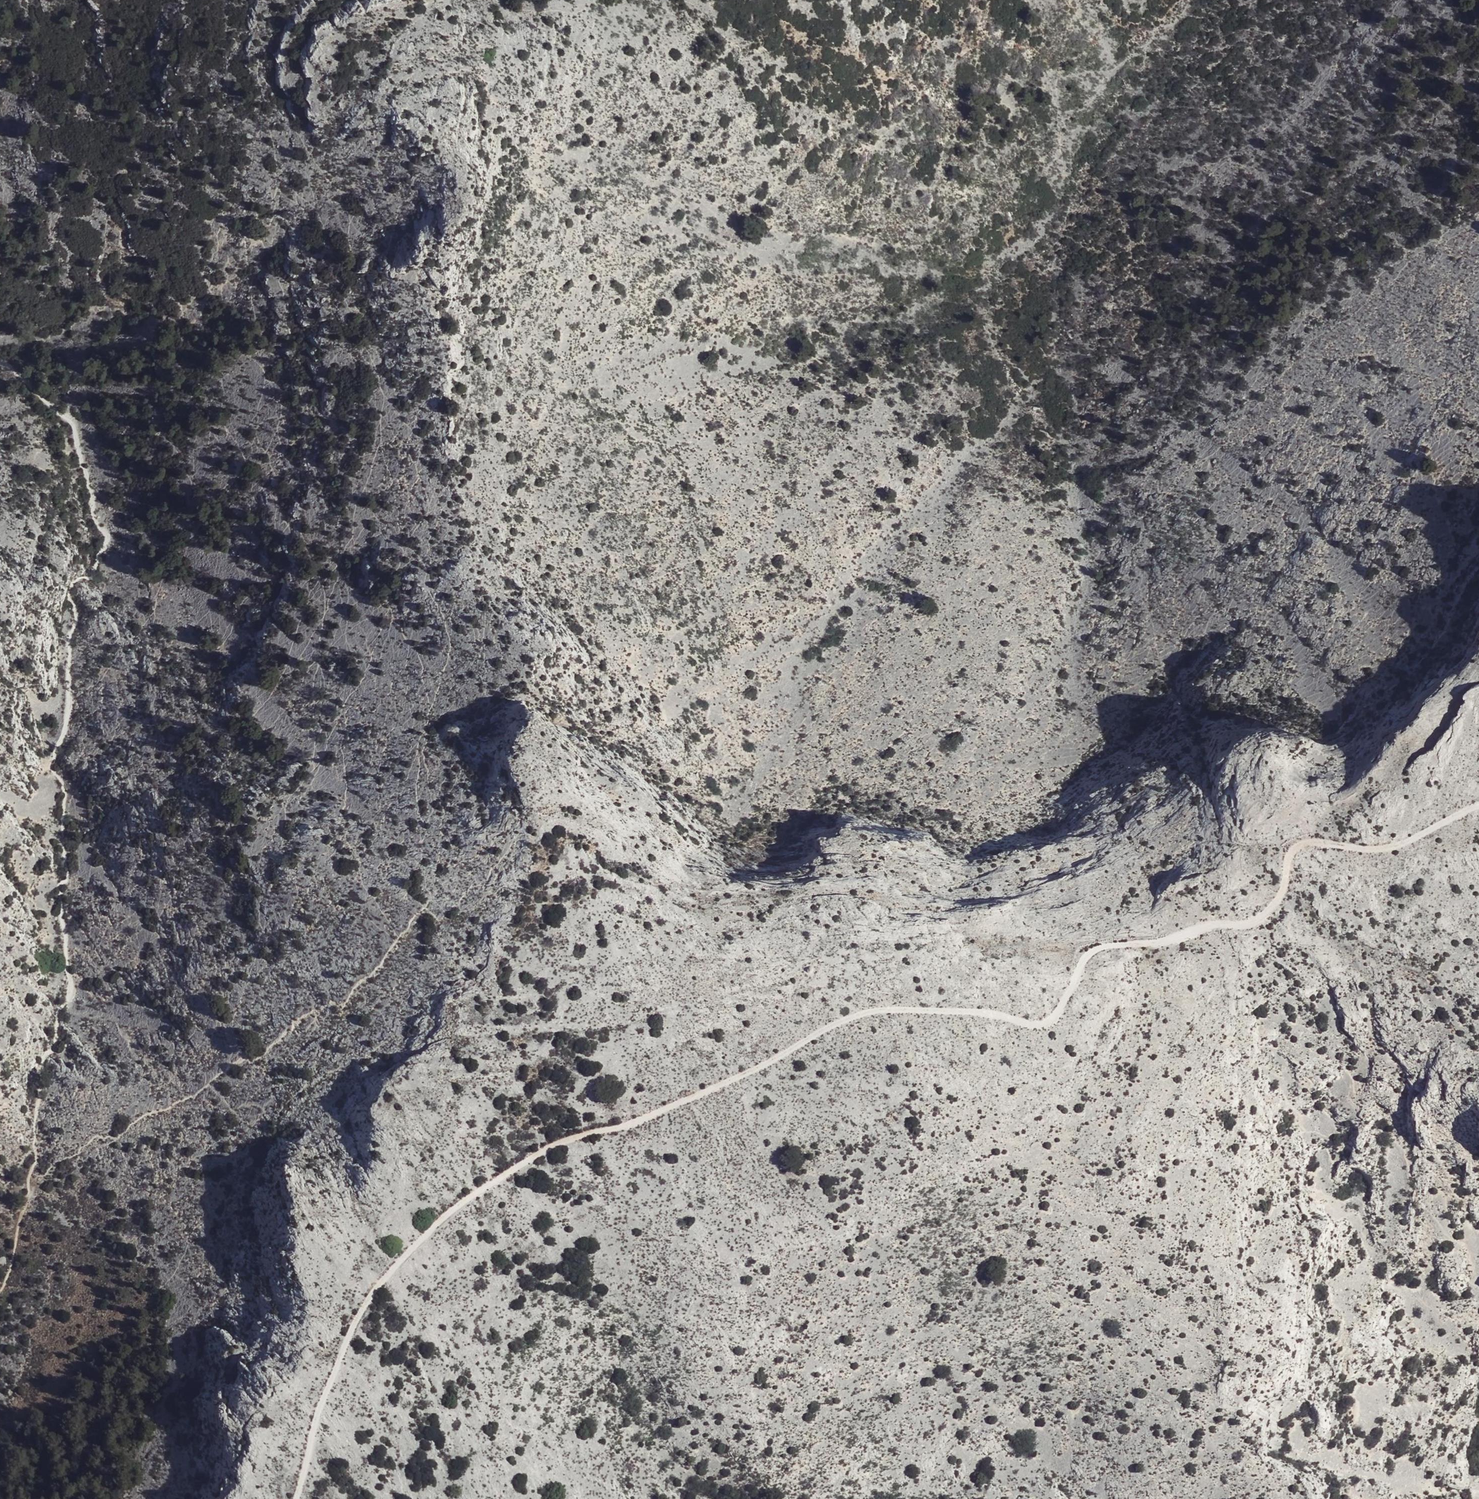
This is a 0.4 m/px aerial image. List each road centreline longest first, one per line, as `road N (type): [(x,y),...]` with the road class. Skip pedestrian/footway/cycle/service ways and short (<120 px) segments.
road 1 (track): [(297,1498),(325,1397),(374,1290),(429,1230),(553,1146),(630,1124),(862,1015),(981,1012),(1044,1025),(1100,947),(1263,920),(1285,891),(1295,848),(1388,849),(1478,804)]

